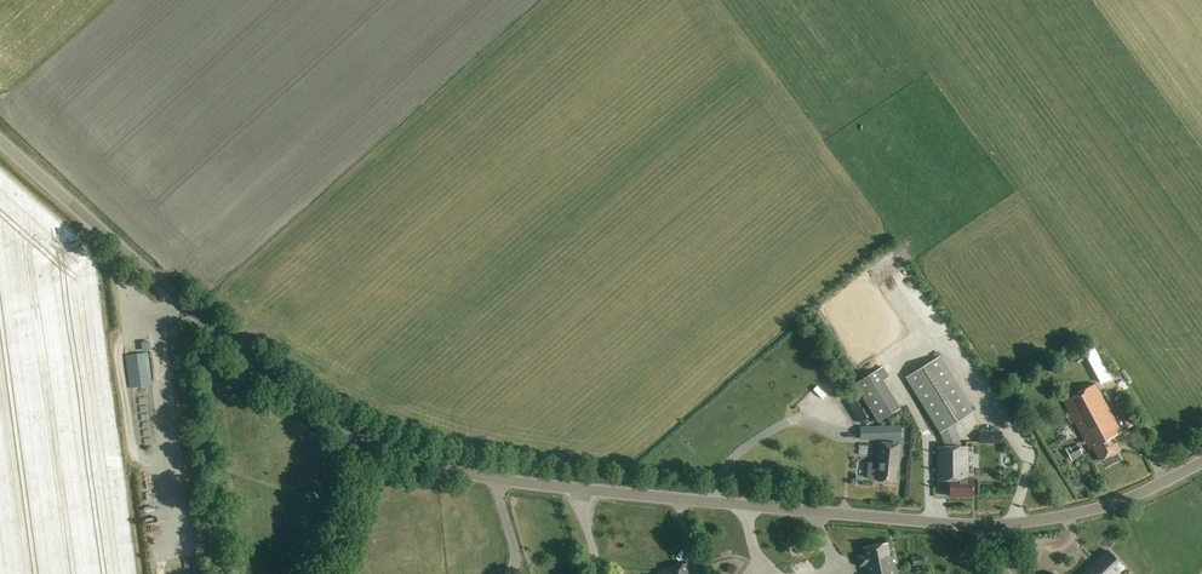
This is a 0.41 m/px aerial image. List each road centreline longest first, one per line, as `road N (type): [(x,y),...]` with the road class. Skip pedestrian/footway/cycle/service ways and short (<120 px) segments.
road 1 (unclassified): [(991,522),(496,480),(369,445)]
road 2 (unclassified): [(369,445),(276,385),(0,140)]
road 3 (unclassified): [(991,522),(1079,516),(1135,501),(1201,465)]
road 4 (unclassified): [(327,573),(369,445)]

